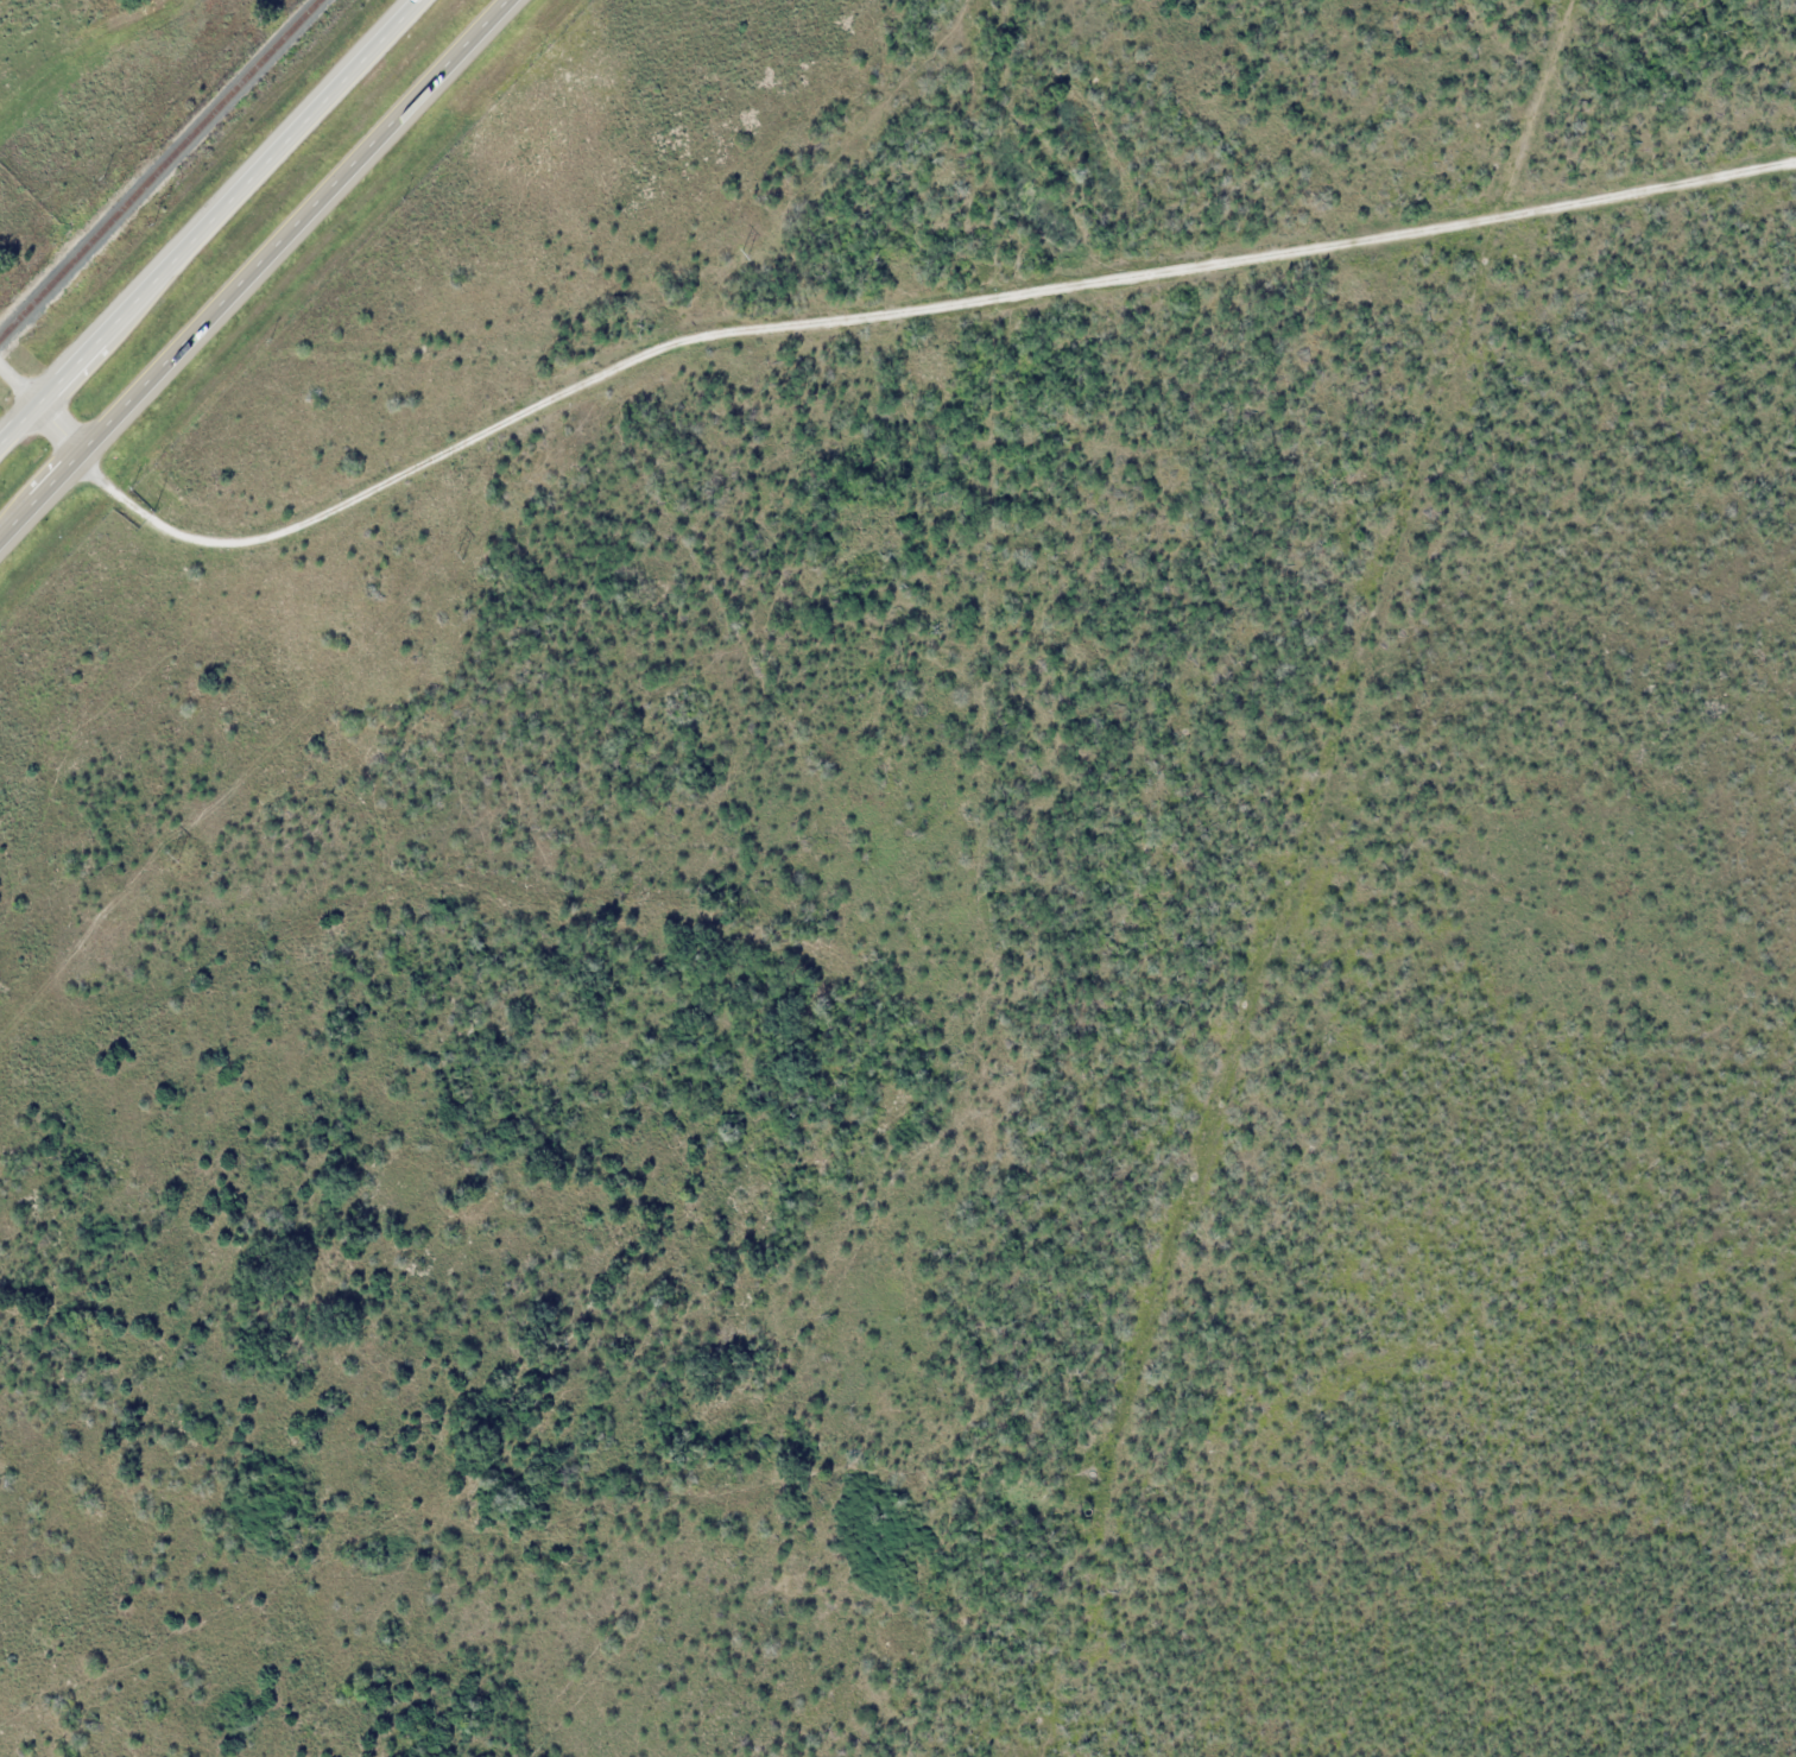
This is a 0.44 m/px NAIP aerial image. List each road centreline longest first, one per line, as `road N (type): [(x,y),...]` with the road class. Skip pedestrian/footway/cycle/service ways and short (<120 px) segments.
road 1 (track): [(1795,153),(997,303),(619,352),(267,537),(213,543),(133,511),(74,455)]
road 2 (trunk): [(0,536),(512,0)]
road 3 (trunk): [(427,0),(0,446)]

